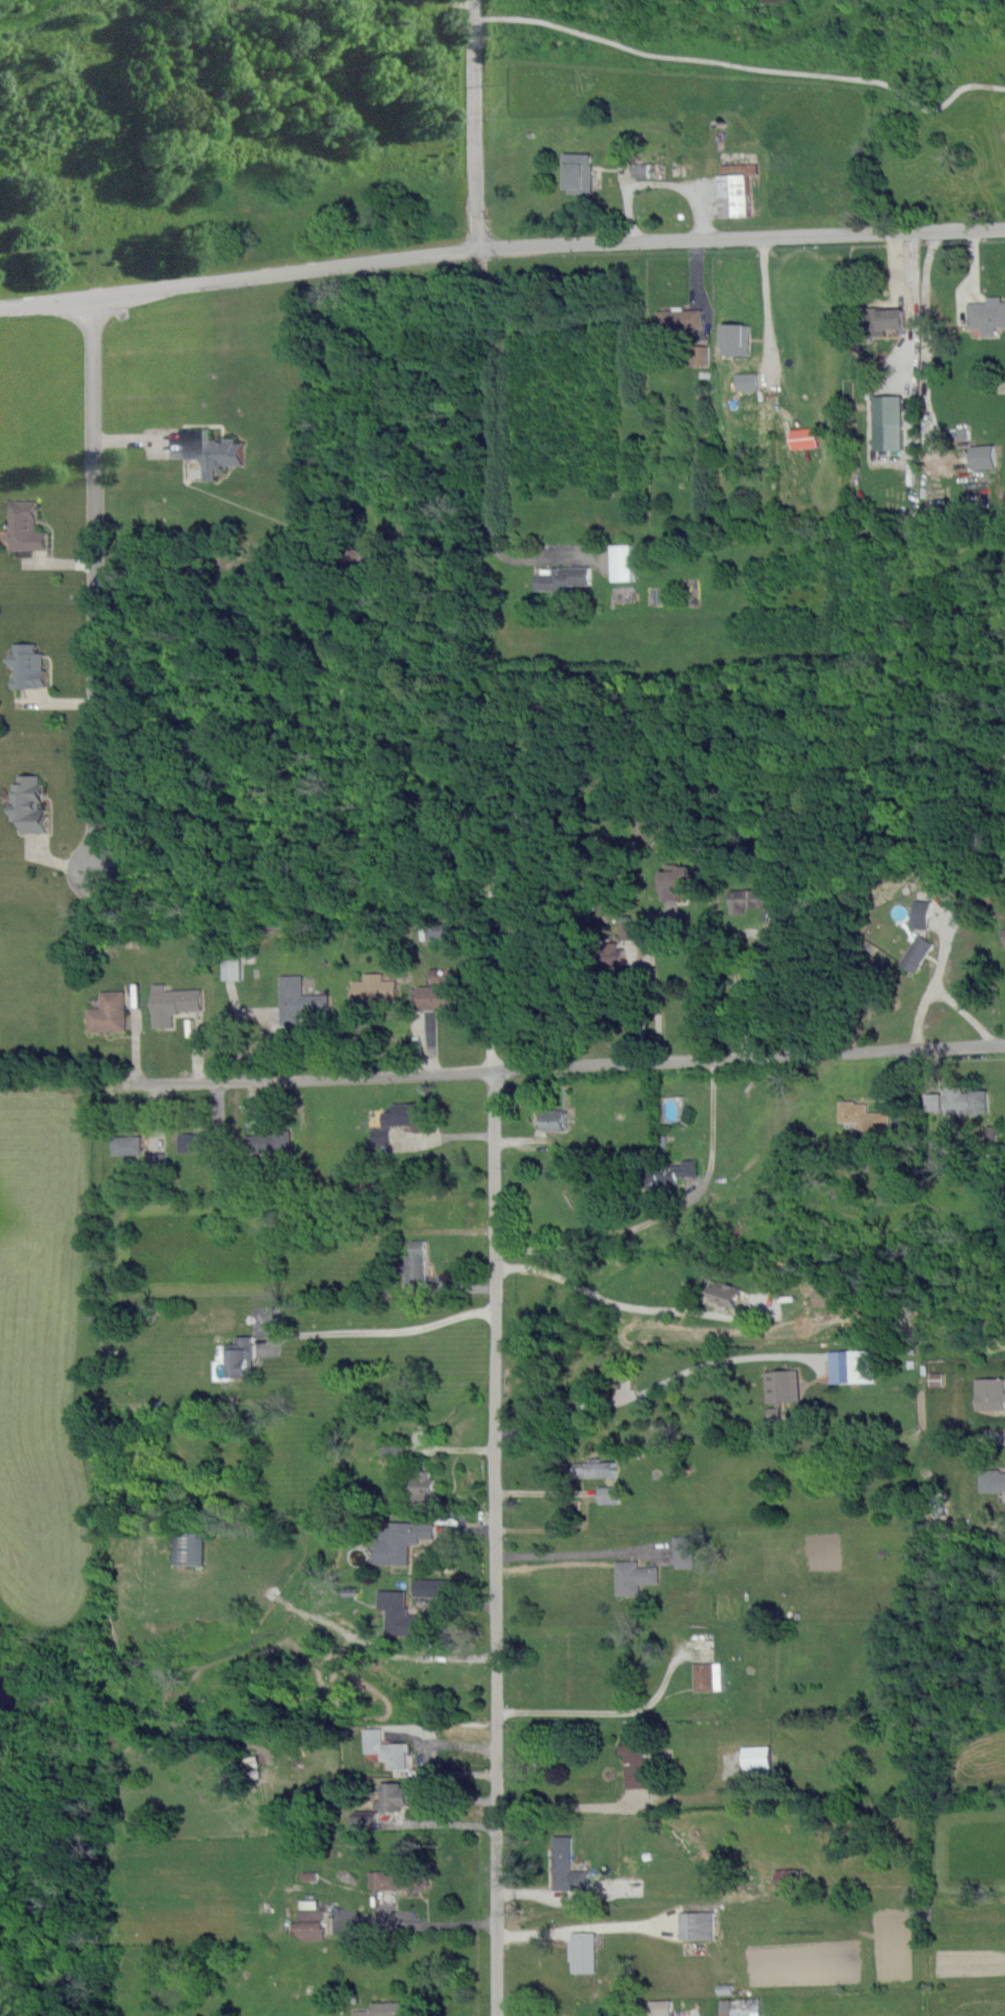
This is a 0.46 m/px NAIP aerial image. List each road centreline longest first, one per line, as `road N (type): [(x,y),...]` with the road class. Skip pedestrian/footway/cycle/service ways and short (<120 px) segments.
road 1 (residential): [(1004,226),(489,246),(0,305)]
road 2 (residential): [(1004,1044),(0,1088)]
road 3 (residential): [(493,1068),(497,2015)]
road 4 (residential): [(94,295),(94,870)]
road 5 (residential): [(475,0),(476,249)]

